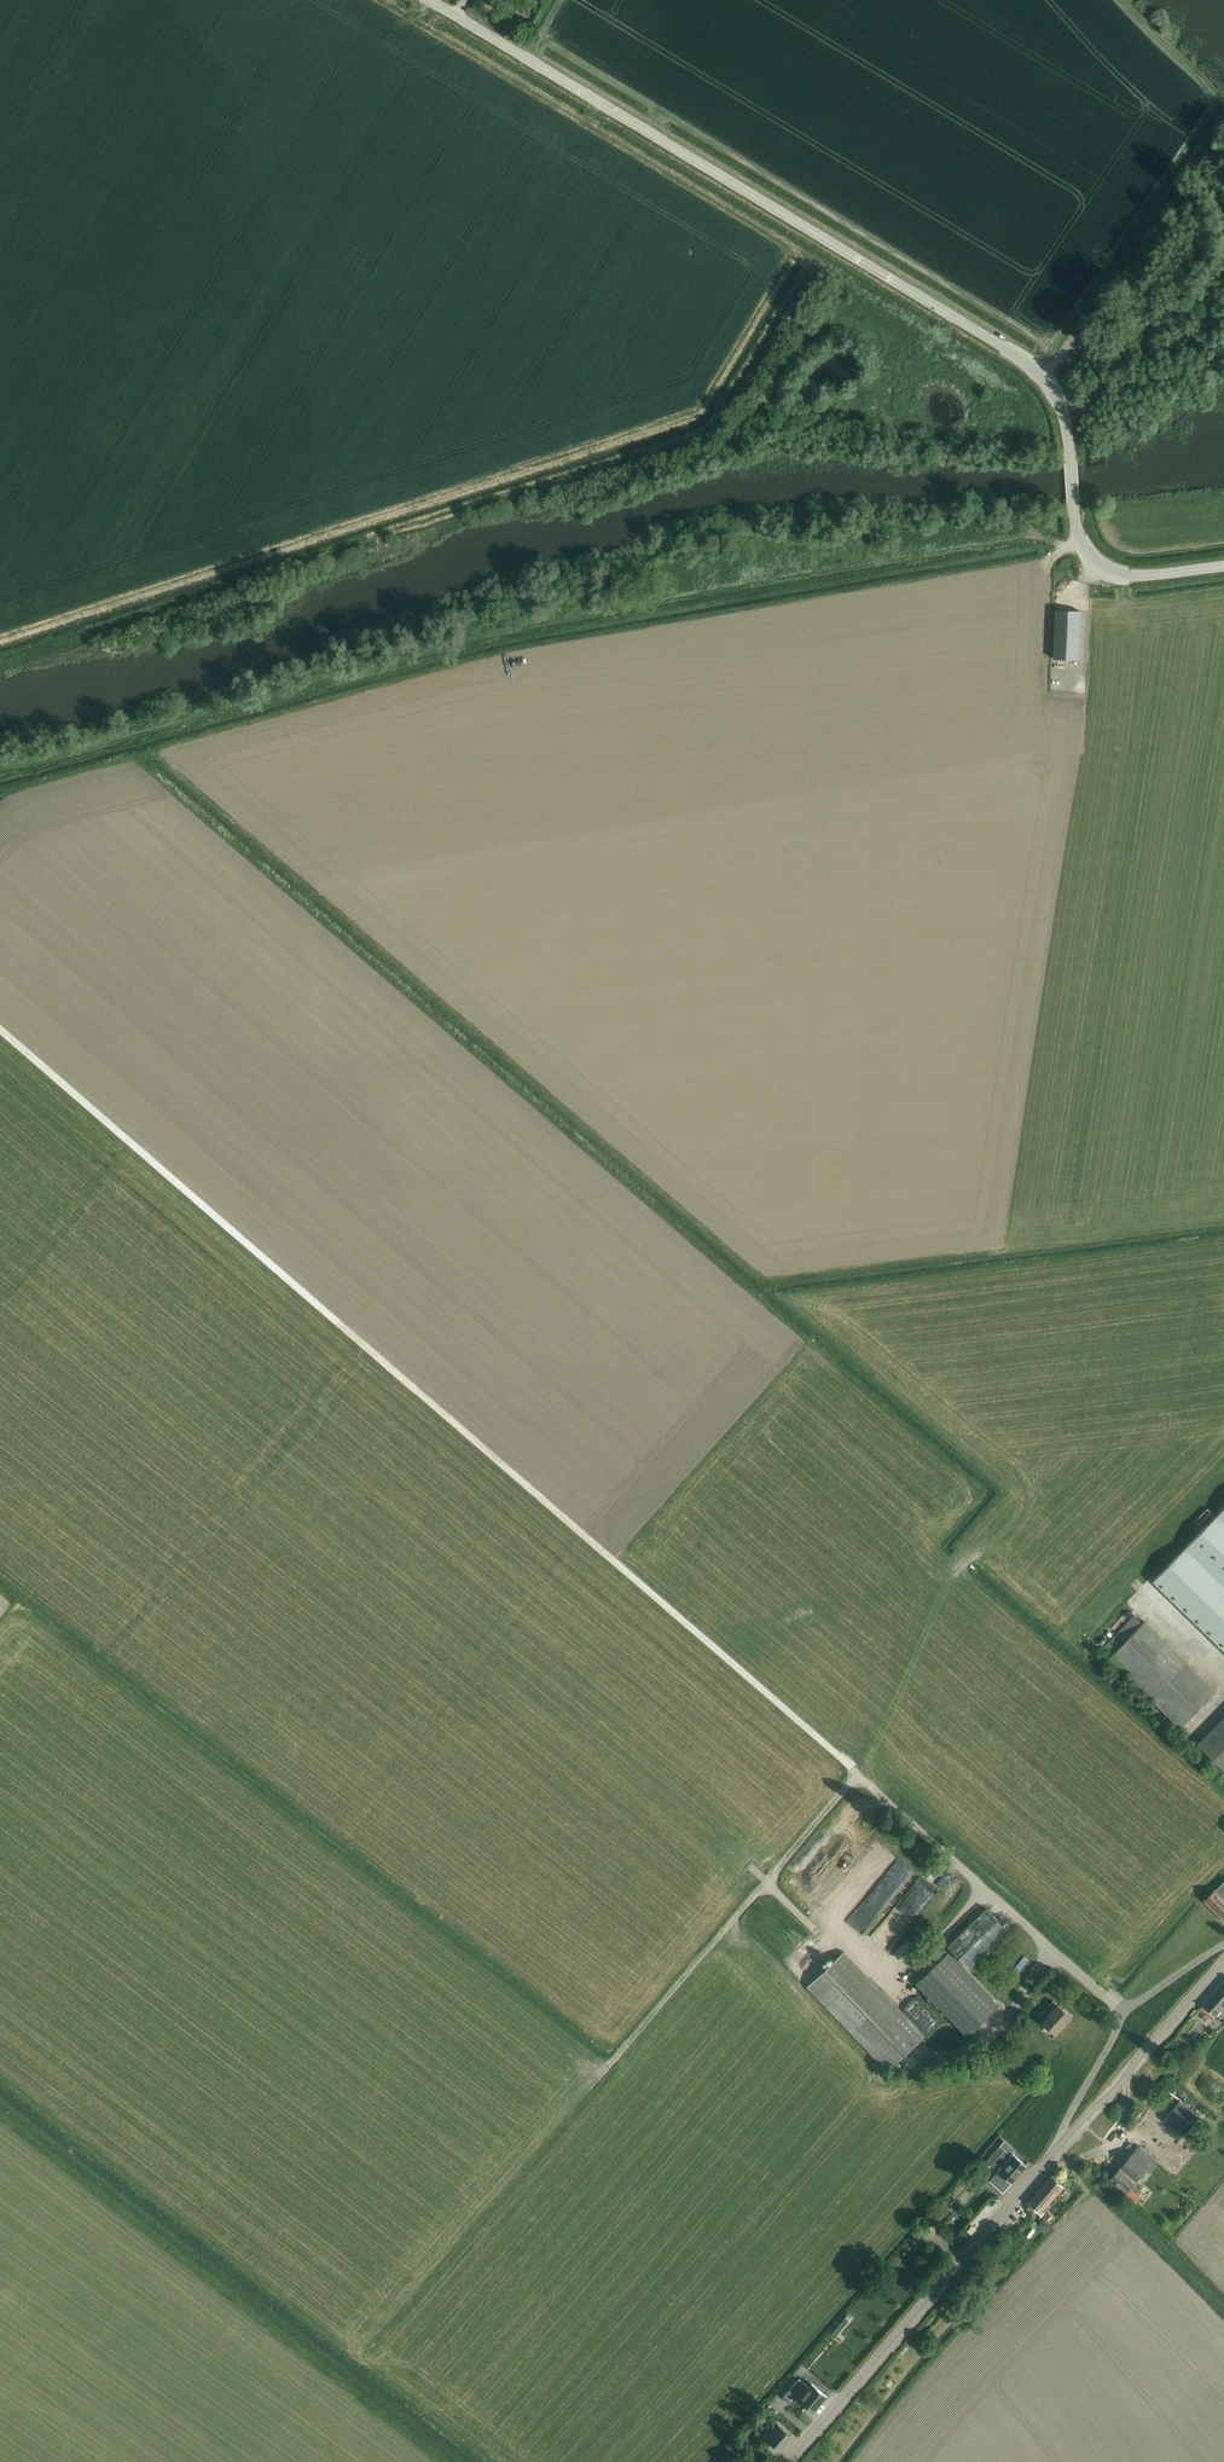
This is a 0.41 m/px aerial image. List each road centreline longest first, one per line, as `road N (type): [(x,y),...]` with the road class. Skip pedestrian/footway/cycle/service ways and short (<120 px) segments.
road 1 (track): [(0,775),(565,622),(1038,539),(1083,552)]
road 2 (unclassified): [(1223,569),(1134,580),(1102,570),(1083,552),(1066,423),(1052,385),(1029,363),(437,0)]
road 3 (secondary): [(788,2461),(1223,1969)]

